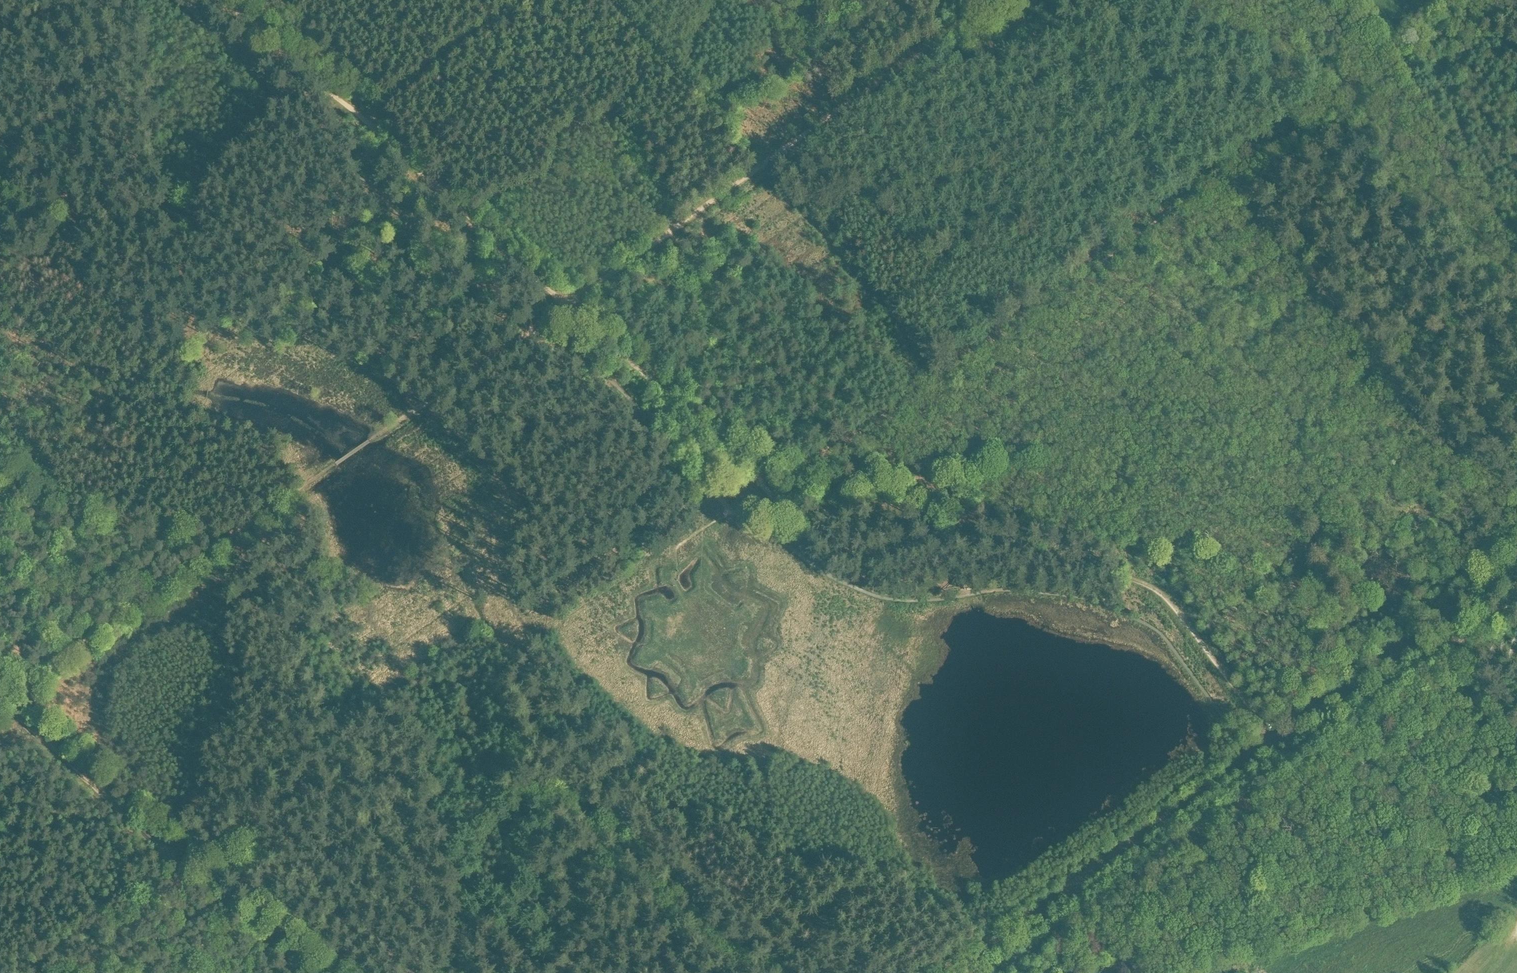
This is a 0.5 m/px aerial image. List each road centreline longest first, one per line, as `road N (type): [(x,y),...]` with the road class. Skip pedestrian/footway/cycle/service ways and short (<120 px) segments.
road 1 (tertiary): [(956,972),(1516,562)]
road 2 (track): [(776,503),(809,531),(853,551),(983,542),(1143,583),(1180,614),(1274,741)]
road 3 (track): [(992,0),(567,305)]
road 4 (track): [(229,0),(567,305)]
road 5 (track): [(567,305),(776,503)]

